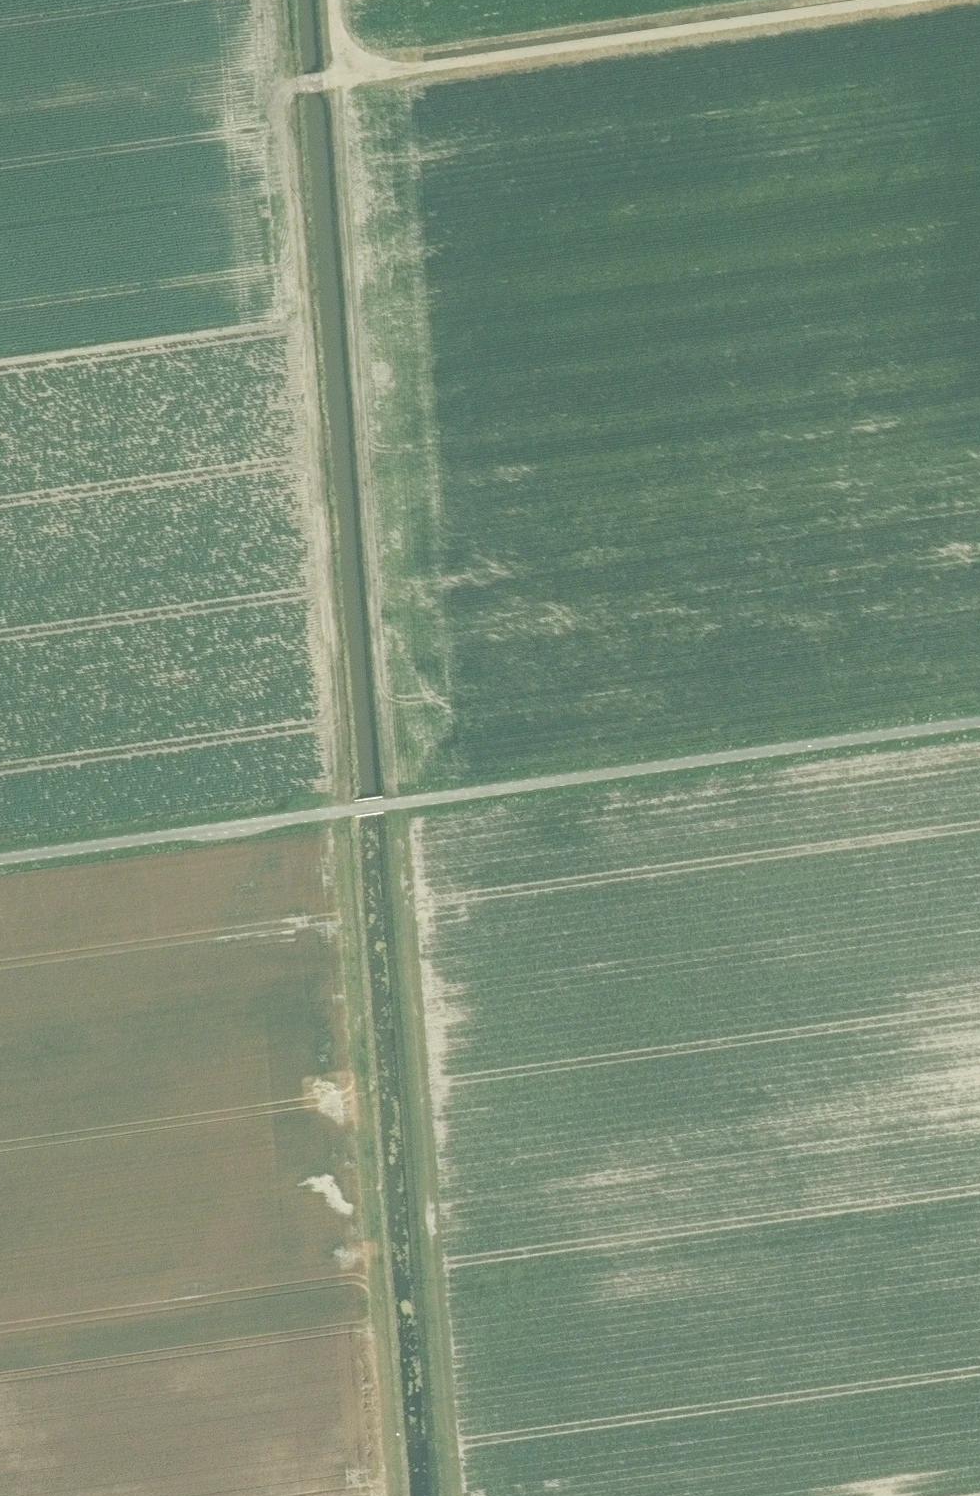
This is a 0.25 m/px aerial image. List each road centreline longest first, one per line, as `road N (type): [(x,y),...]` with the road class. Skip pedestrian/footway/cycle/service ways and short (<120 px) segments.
road 1 (unclassified): [(0,861),(979,723)]
road 2 (track): [(893,0),(342,78),(336,0)]

